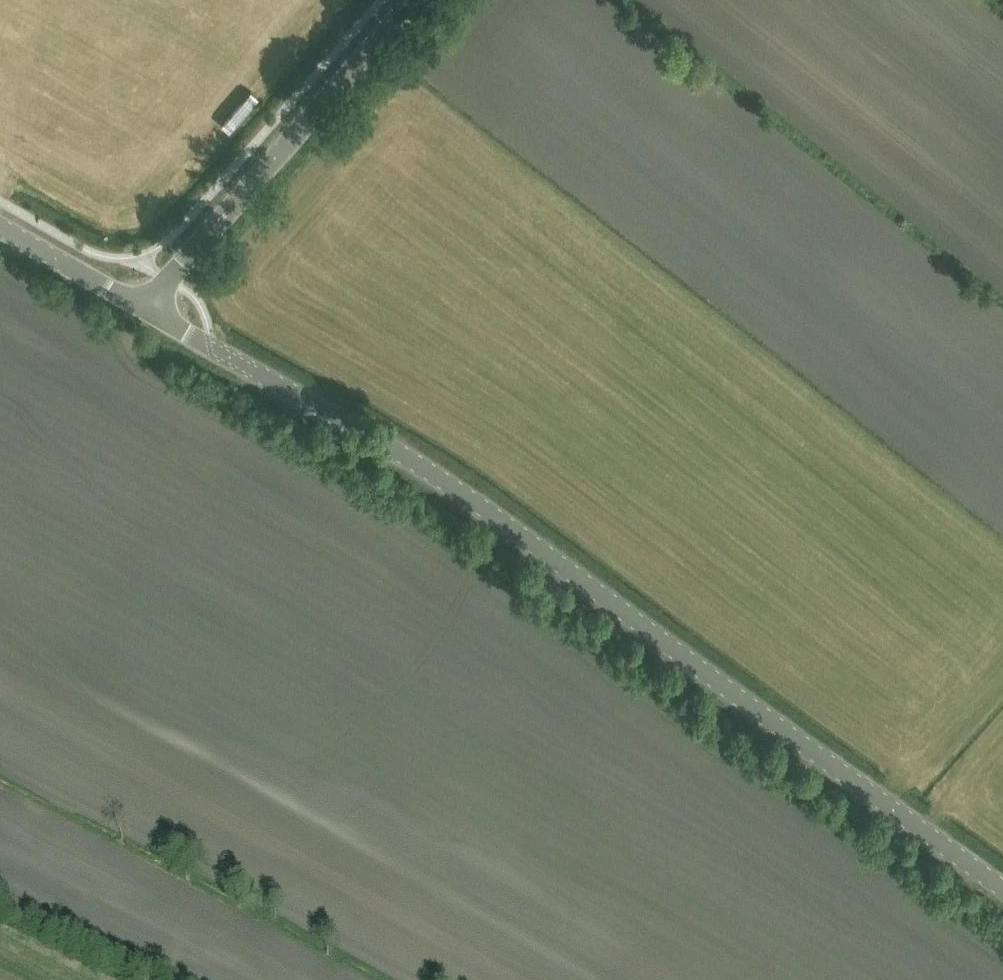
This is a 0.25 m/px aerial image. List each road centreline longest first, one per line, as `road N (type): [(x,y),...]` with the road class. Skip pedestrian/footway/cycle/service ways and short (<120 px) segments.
road 1 (tertiary): [(1002,892),(469,499),(145,308)]
road 2 (tertiary): [(145,308),(416,0)]
road 3 (tertiary): [(145,308),(0,225)]

